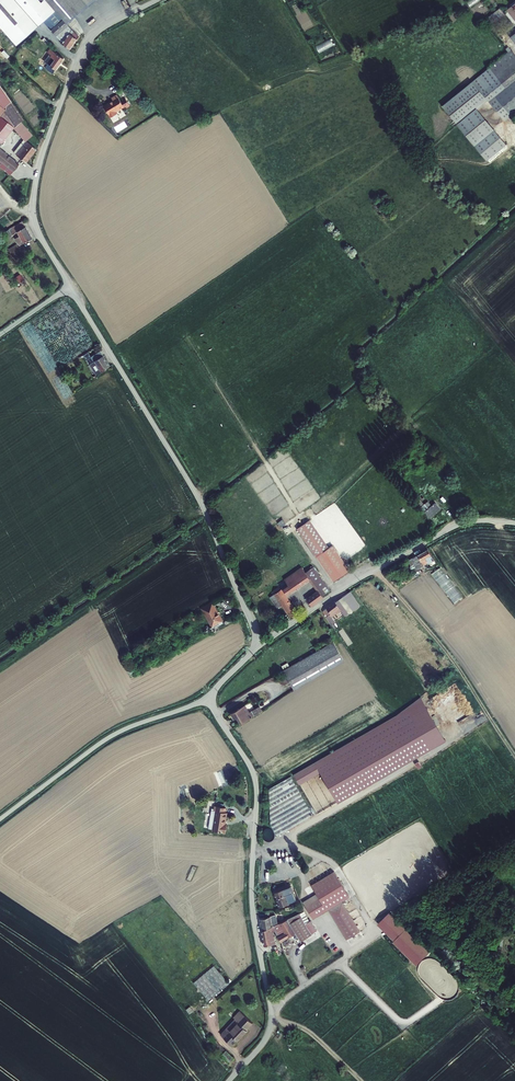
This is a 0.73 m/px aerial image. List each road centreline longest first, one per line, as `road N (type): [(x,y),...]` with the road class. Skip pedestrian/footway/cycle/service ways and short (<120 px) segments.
road 1 (residential): [(206,697),(255,779),(253,914),(271,1011),(265,1039),(228,1080)]
road 2 (unclassified): [(69,286),(193,489),(261,644)]
road 3 (unclassified): [(157,0),(89,41),(43,150),(34,216),(69,286)]
road 4 (track): [(254,850),(298,847),(328,860),(375,935),(271,1011)]
road 5 (unclassified): [(514,523),(455,525),(261,644)]
road 6 (residential): [(206,697),(108,738),(0,819)]
road 7 (track): [(375,569),(461,672),(514,756)]
road 8 (track): [(338,963),(397,1019),(410,1020),(438,999)]

